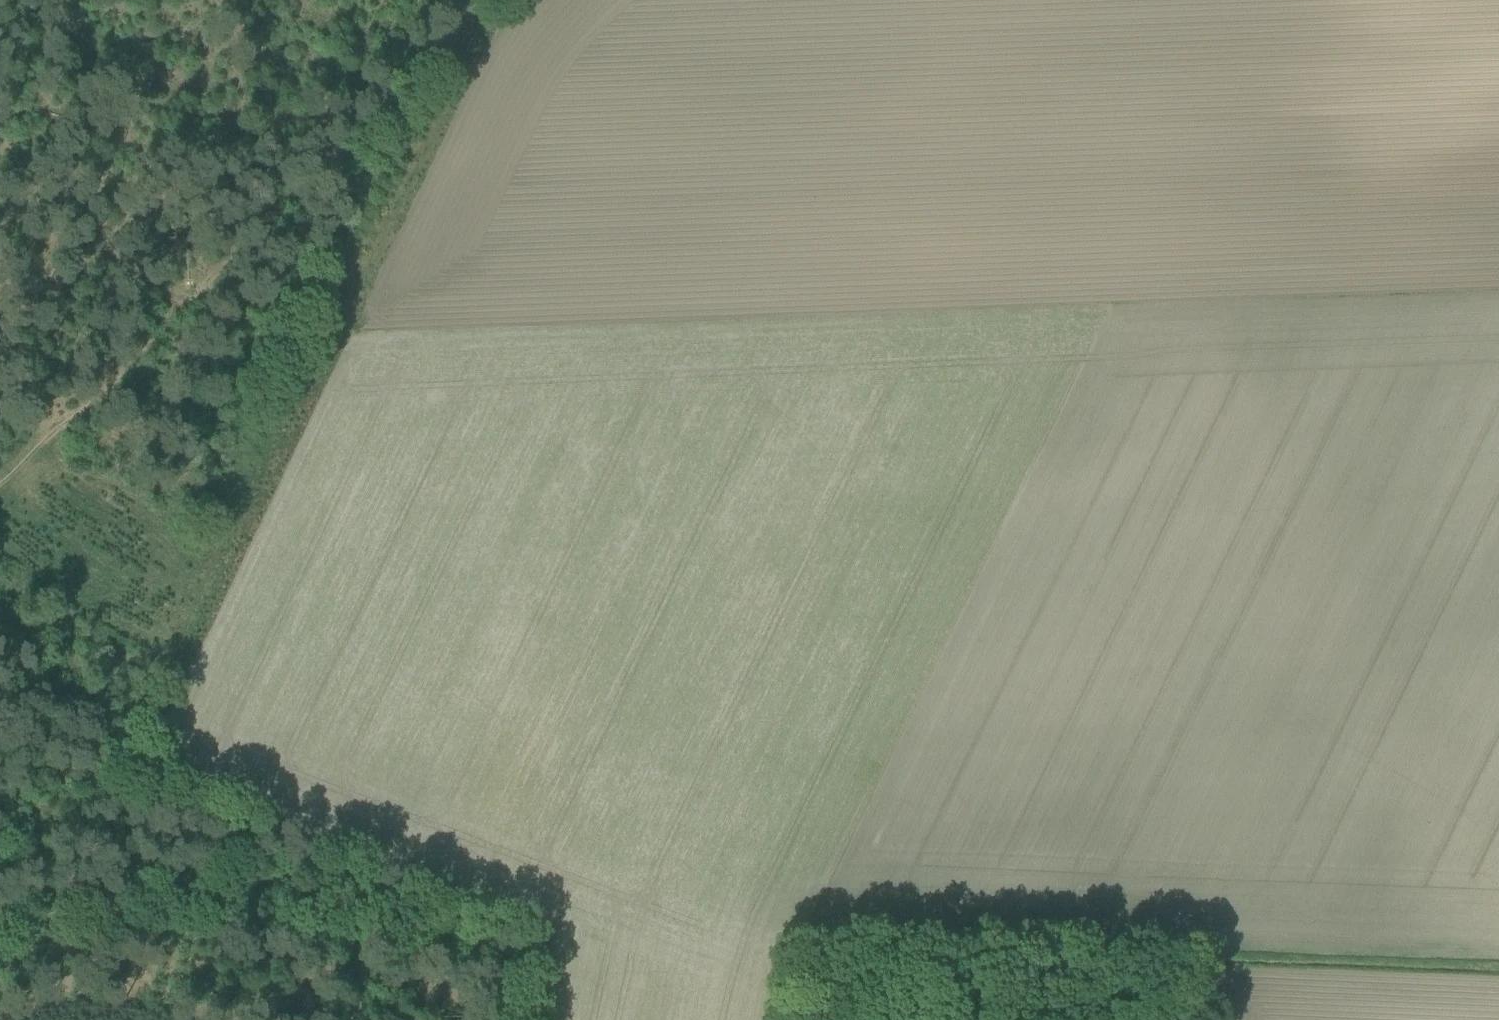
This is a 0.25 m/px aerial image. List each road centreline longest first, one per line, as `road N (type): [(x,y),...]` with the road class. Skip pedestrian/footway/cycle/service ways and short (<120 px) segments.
road 1 (track): [(0,923),(378,874),(384,892),(358,1019)]
road 2 (track): [(475,51),(371,249)]

